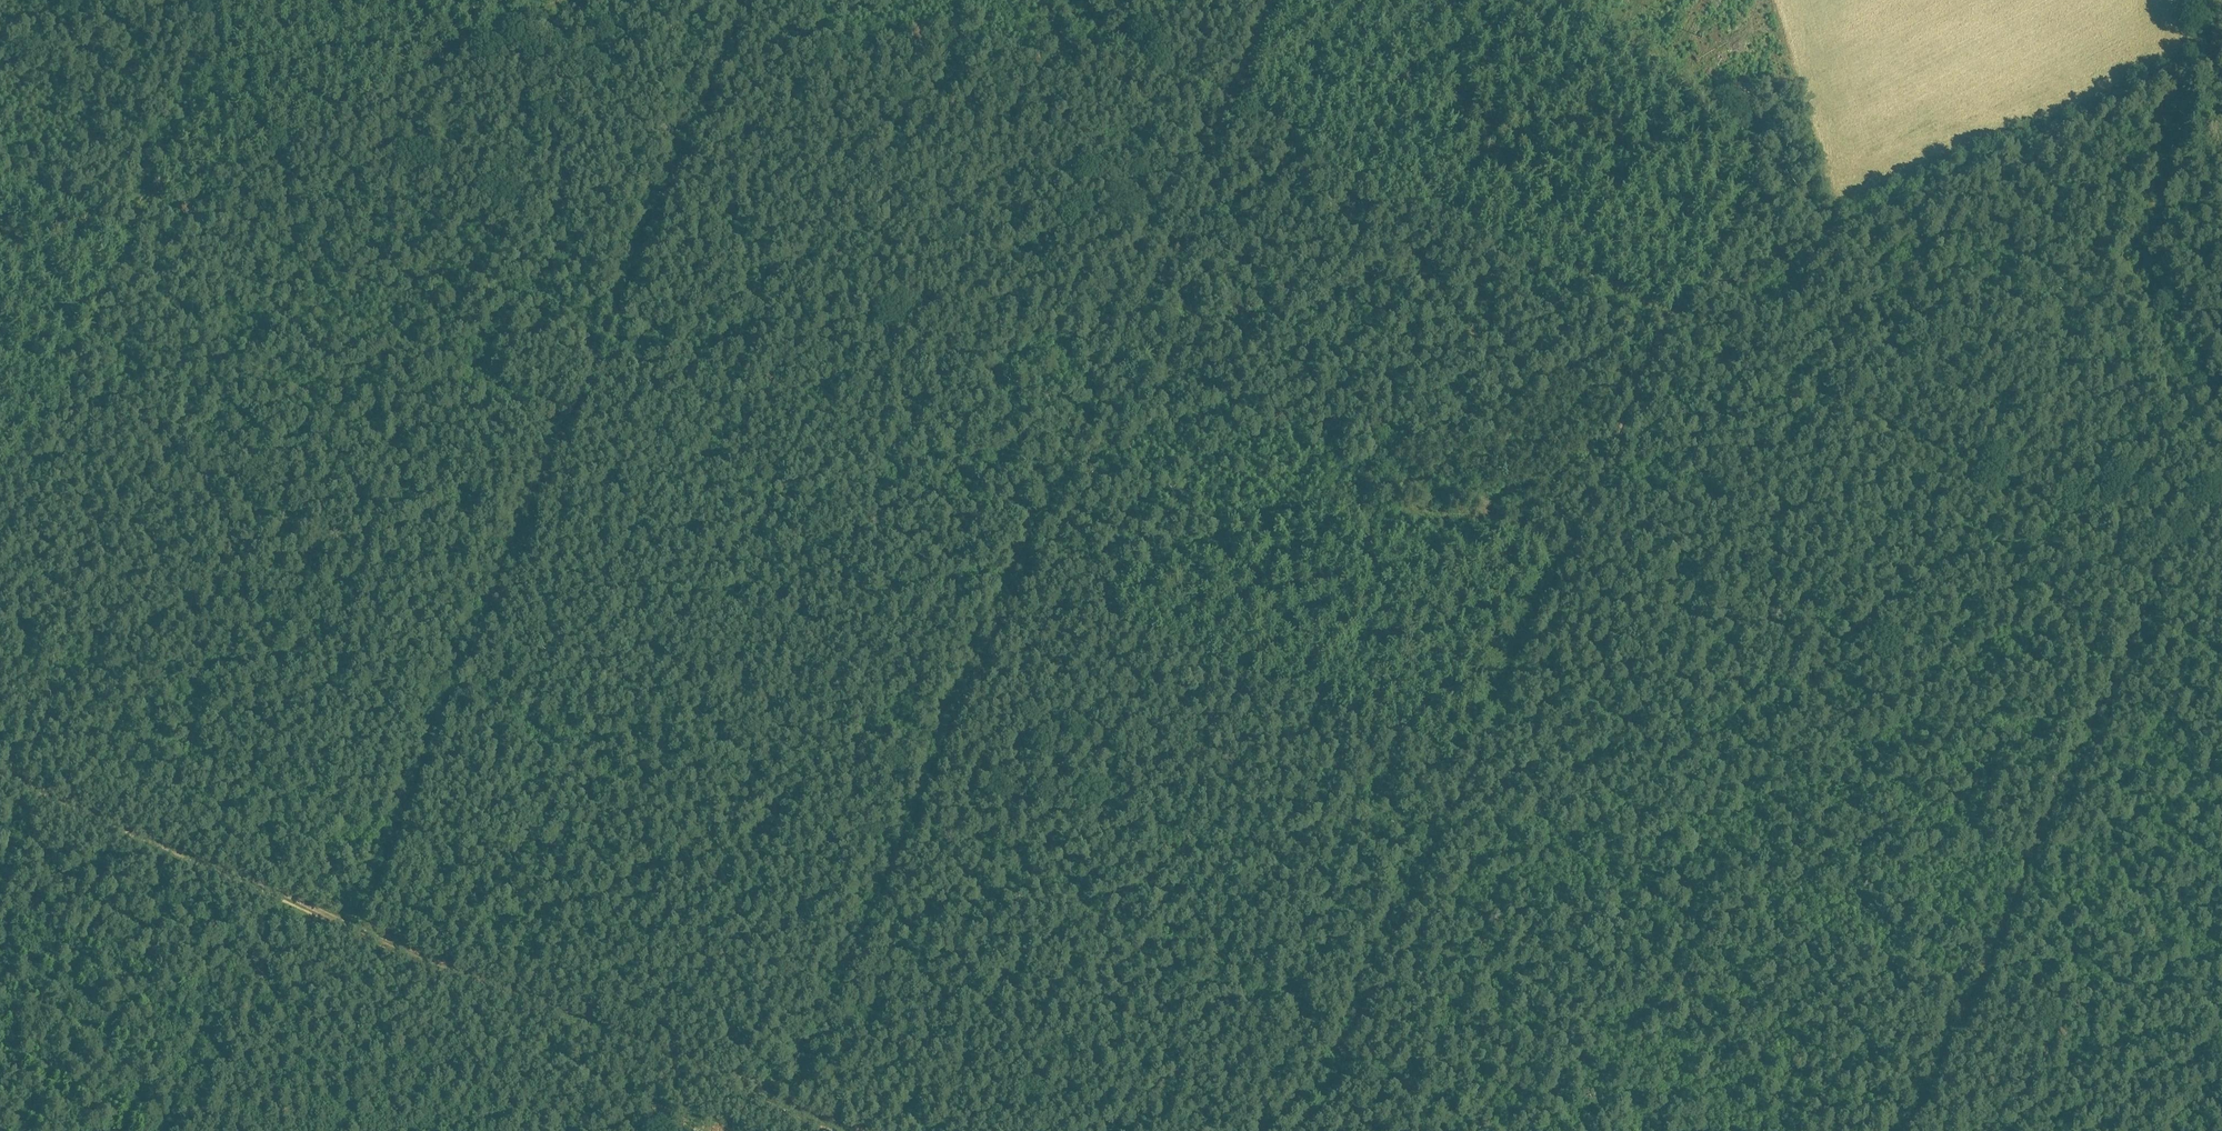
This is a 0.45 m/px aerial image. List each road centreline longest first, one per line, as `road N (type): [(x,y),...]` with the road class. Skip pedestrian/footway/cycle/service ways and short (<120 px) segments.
road 1 (track): [(1308,1130),(1671,314),(2190,64),(2210,42),(2208,0)]
road 2 (track): [(1039,0),(2221,592)]
road 3 (track): [(786,1112),(1014,573),(1280,0)]
road 4 (track): [(0,174),(452,359),(581,395),(1014,573)]
road 5 (track): [(355,928),(458,669),(752,0)]
road 6 (track): [(861,1130),(0,769)]
road 7 (track): [(1895,1130),(2169,565)]
road 8 (track): [(750,1130),(664,1099),(647,1130)]

